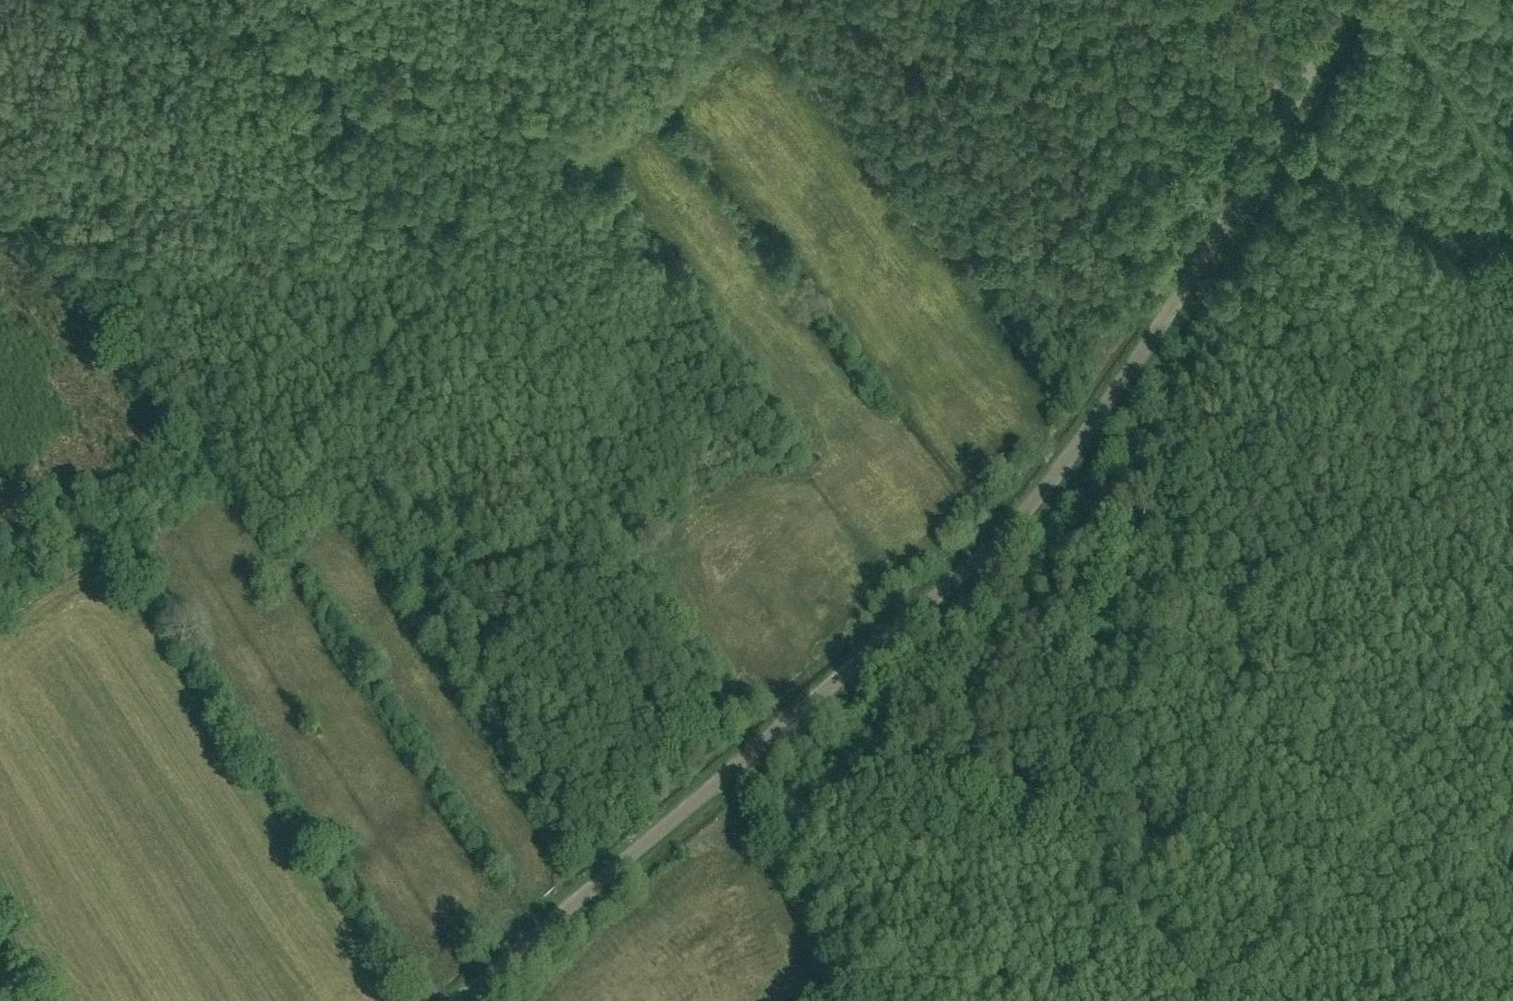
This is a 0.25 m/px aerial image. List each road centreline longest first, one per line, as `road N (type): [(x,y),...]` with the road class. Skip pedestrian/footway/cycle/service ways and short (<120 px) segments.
road 1 (unclassified): [(460,1000),(1017,522),(1141,355),(1340,0)]

